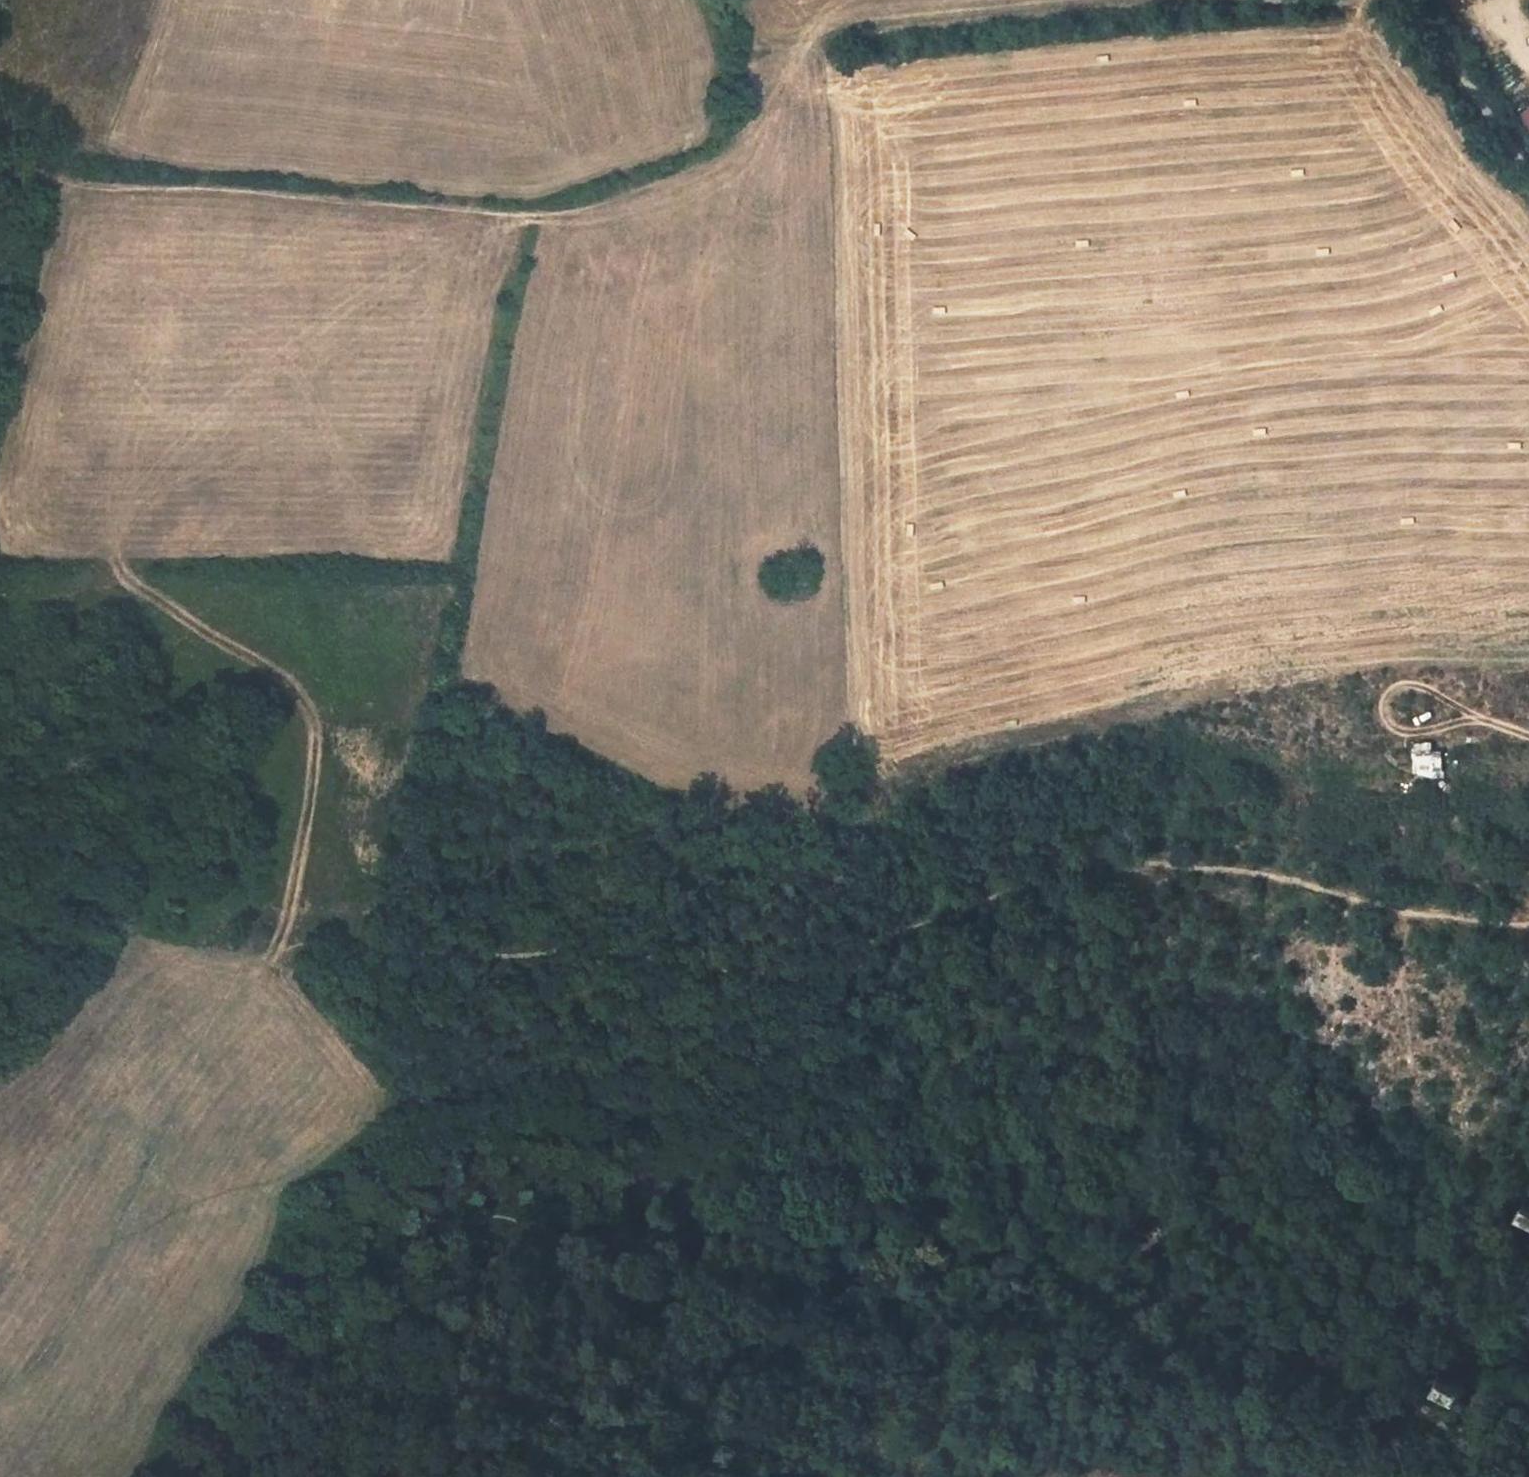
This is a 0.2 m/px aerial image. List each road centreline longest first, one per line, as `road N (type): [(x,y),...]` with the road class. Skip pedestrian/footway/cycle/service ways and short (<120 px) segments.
road 1 (track): [(1528,736),(1417,687),(1387,691),(1378,703),(1384,730),(1400,736),(1441,727)]

